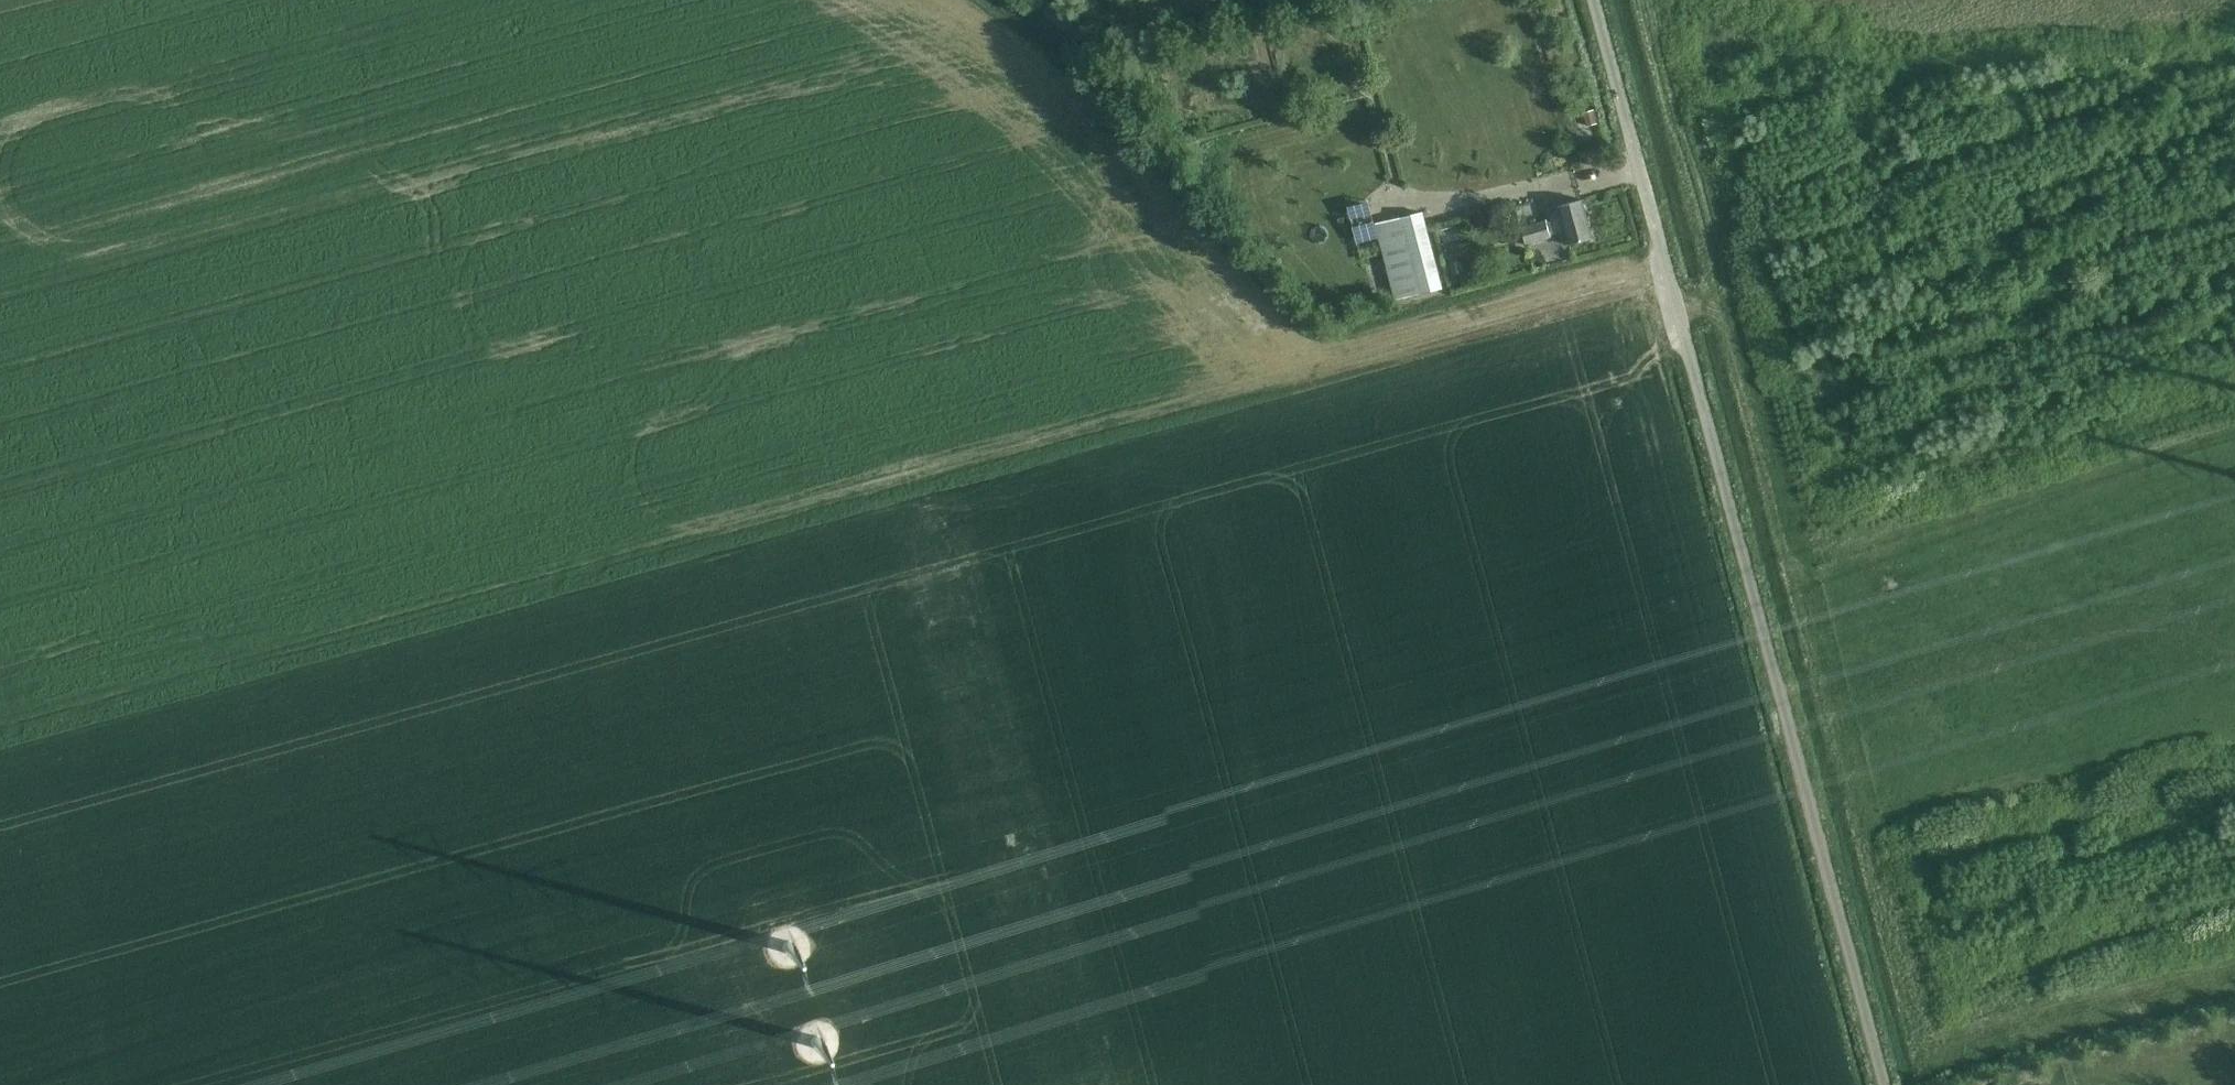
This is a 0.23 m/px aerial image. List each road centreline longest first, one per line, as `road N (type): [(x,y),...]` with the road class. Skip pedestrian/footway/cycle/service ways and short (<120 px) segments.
road 1 (unclassified): [(1882,1084),(1590,0)]

